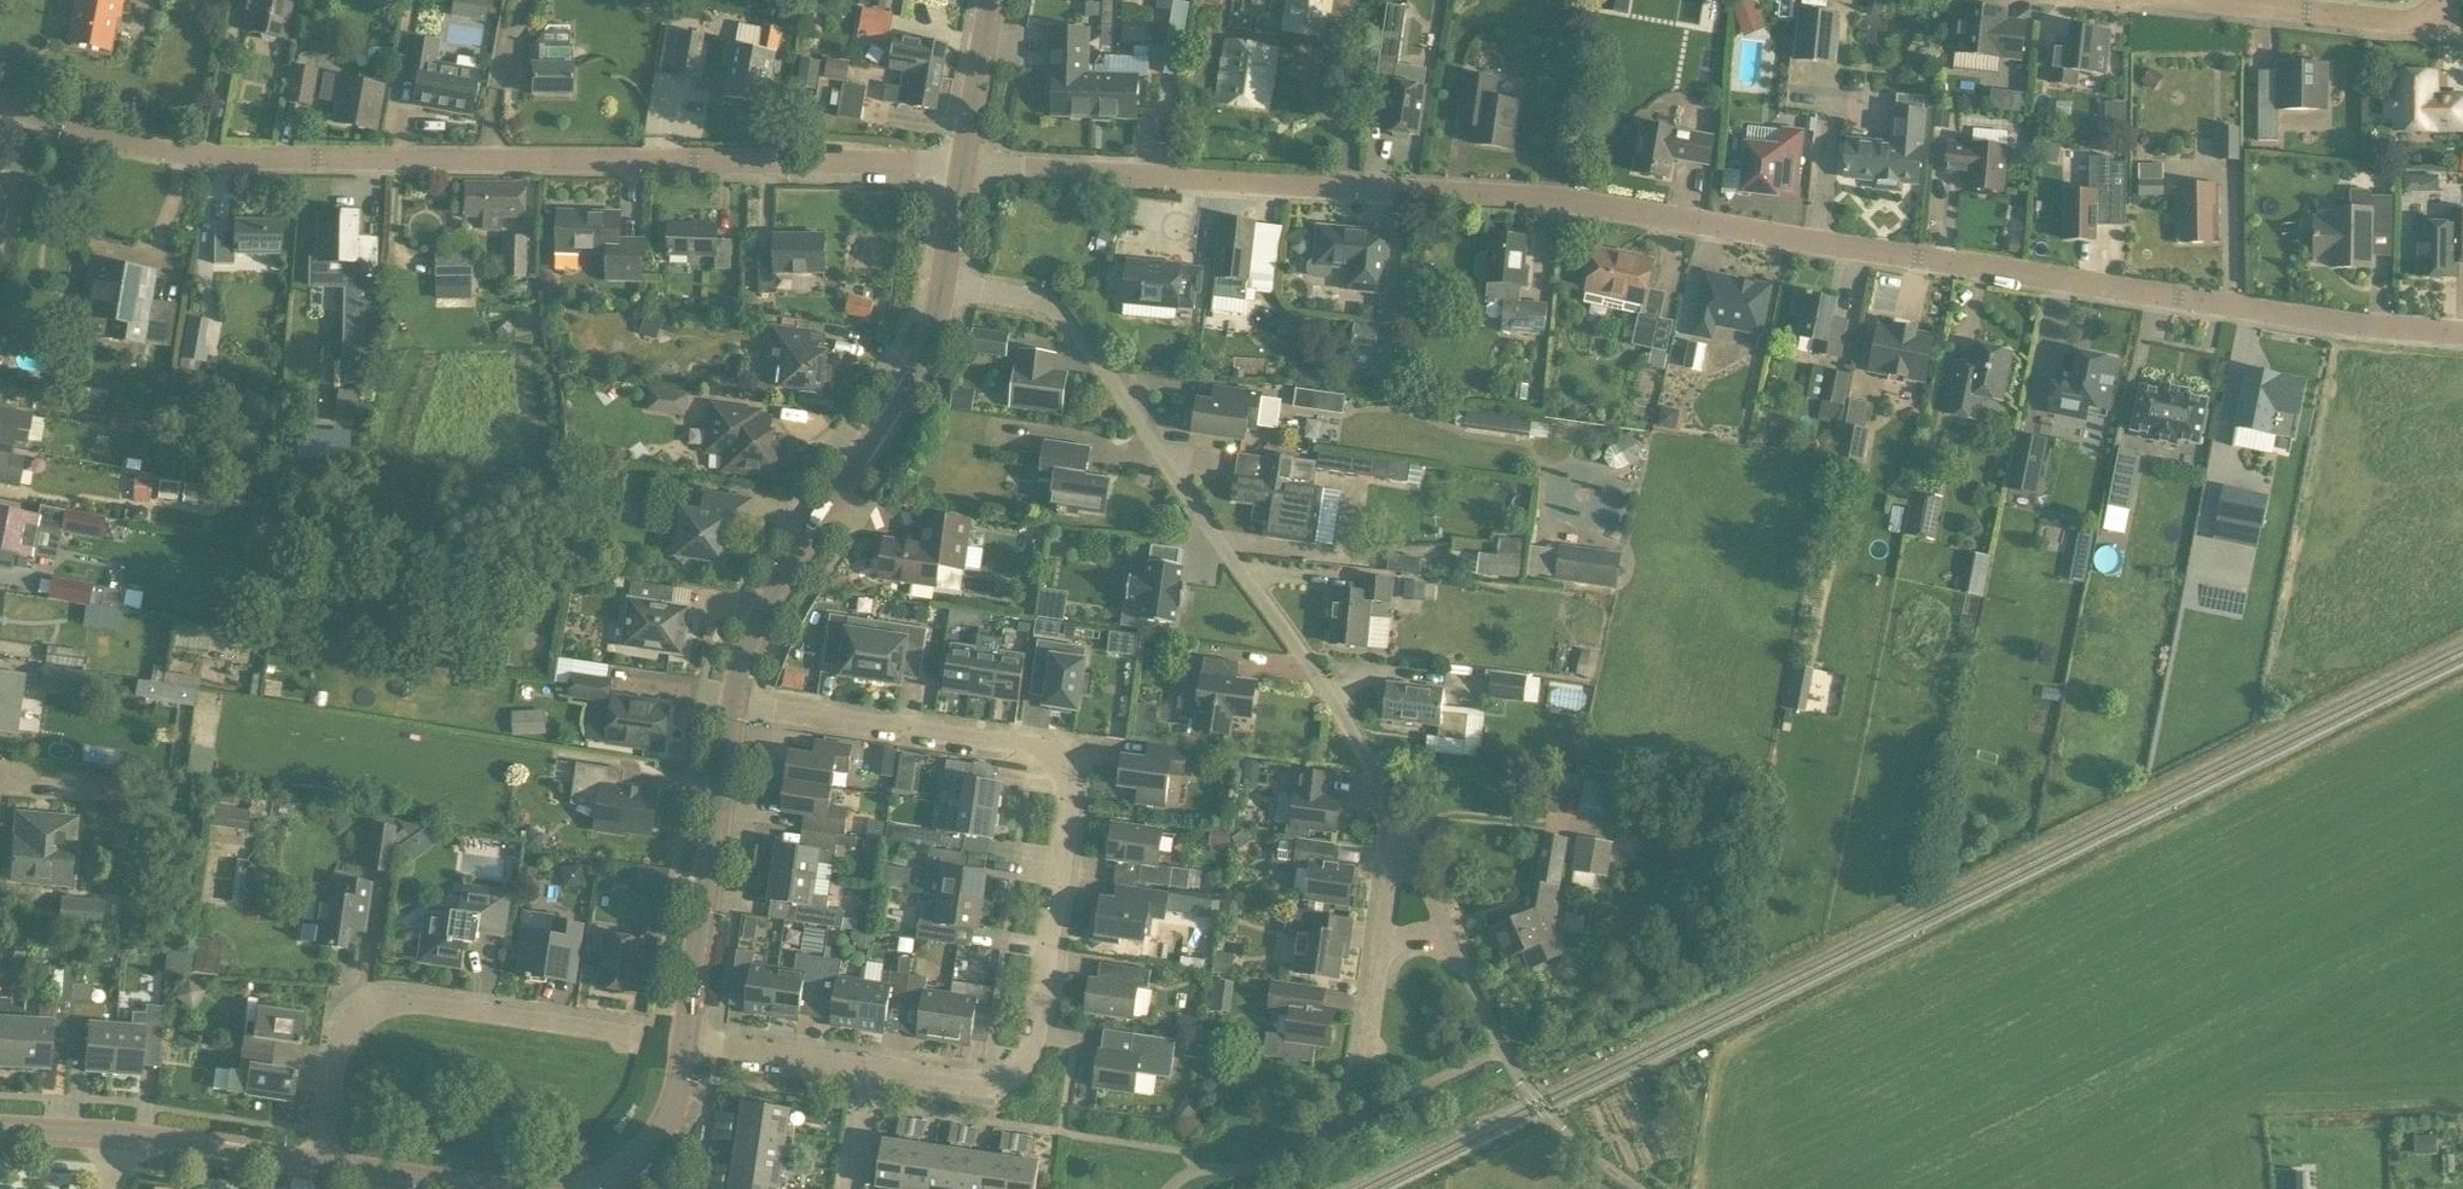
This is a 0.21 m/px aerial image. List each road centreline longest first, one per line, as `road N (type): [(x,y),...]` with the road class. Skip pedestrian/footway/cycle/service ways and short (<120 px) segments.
road 1 (residential): [(2462,334),(2180,299),(1566,202),(963,168)]
road 2 (residential): [(963,168),(427,170),(167,162),(0,114)]
road 3 (residential): [(1382,944),(1396,819),(1294,644),(1069,324),(1035,299),(945,285)]
road 4 (residential): [(871,1071),(998,1087),(1034,1052),(1068,772),(1055,752),(1032,745),(734,703)]
road 5 (residential): [(324,1166),(343,1058),(359,1026),(382,1015),(425,1009),(685,1042)]
road 6 (tertiary): [(734,703),(766,610),(929,348),(945,285)]
road 7 (tertiary): [(685,1042),(734,703)]
road 8 (residential): [(2186,0),(2414,28),(2437,21),(2452,0)]
road 9 (tertiary): [(120,1135),(324,1166)]
road 10 (tertiary): [(573,1188),(597,1184),(659,1136),(676,1103),(685,1042)]
road 11 (residential): [(685,1042),(871,1071)]
road 12 (residential): [(1500,1052),(1454,950),(1420,935),(1382,944)]
road 13 (tertiary): [(963,168),(992,0)]
road 14 (tertiary): [(0,1127),(120,1135)]

